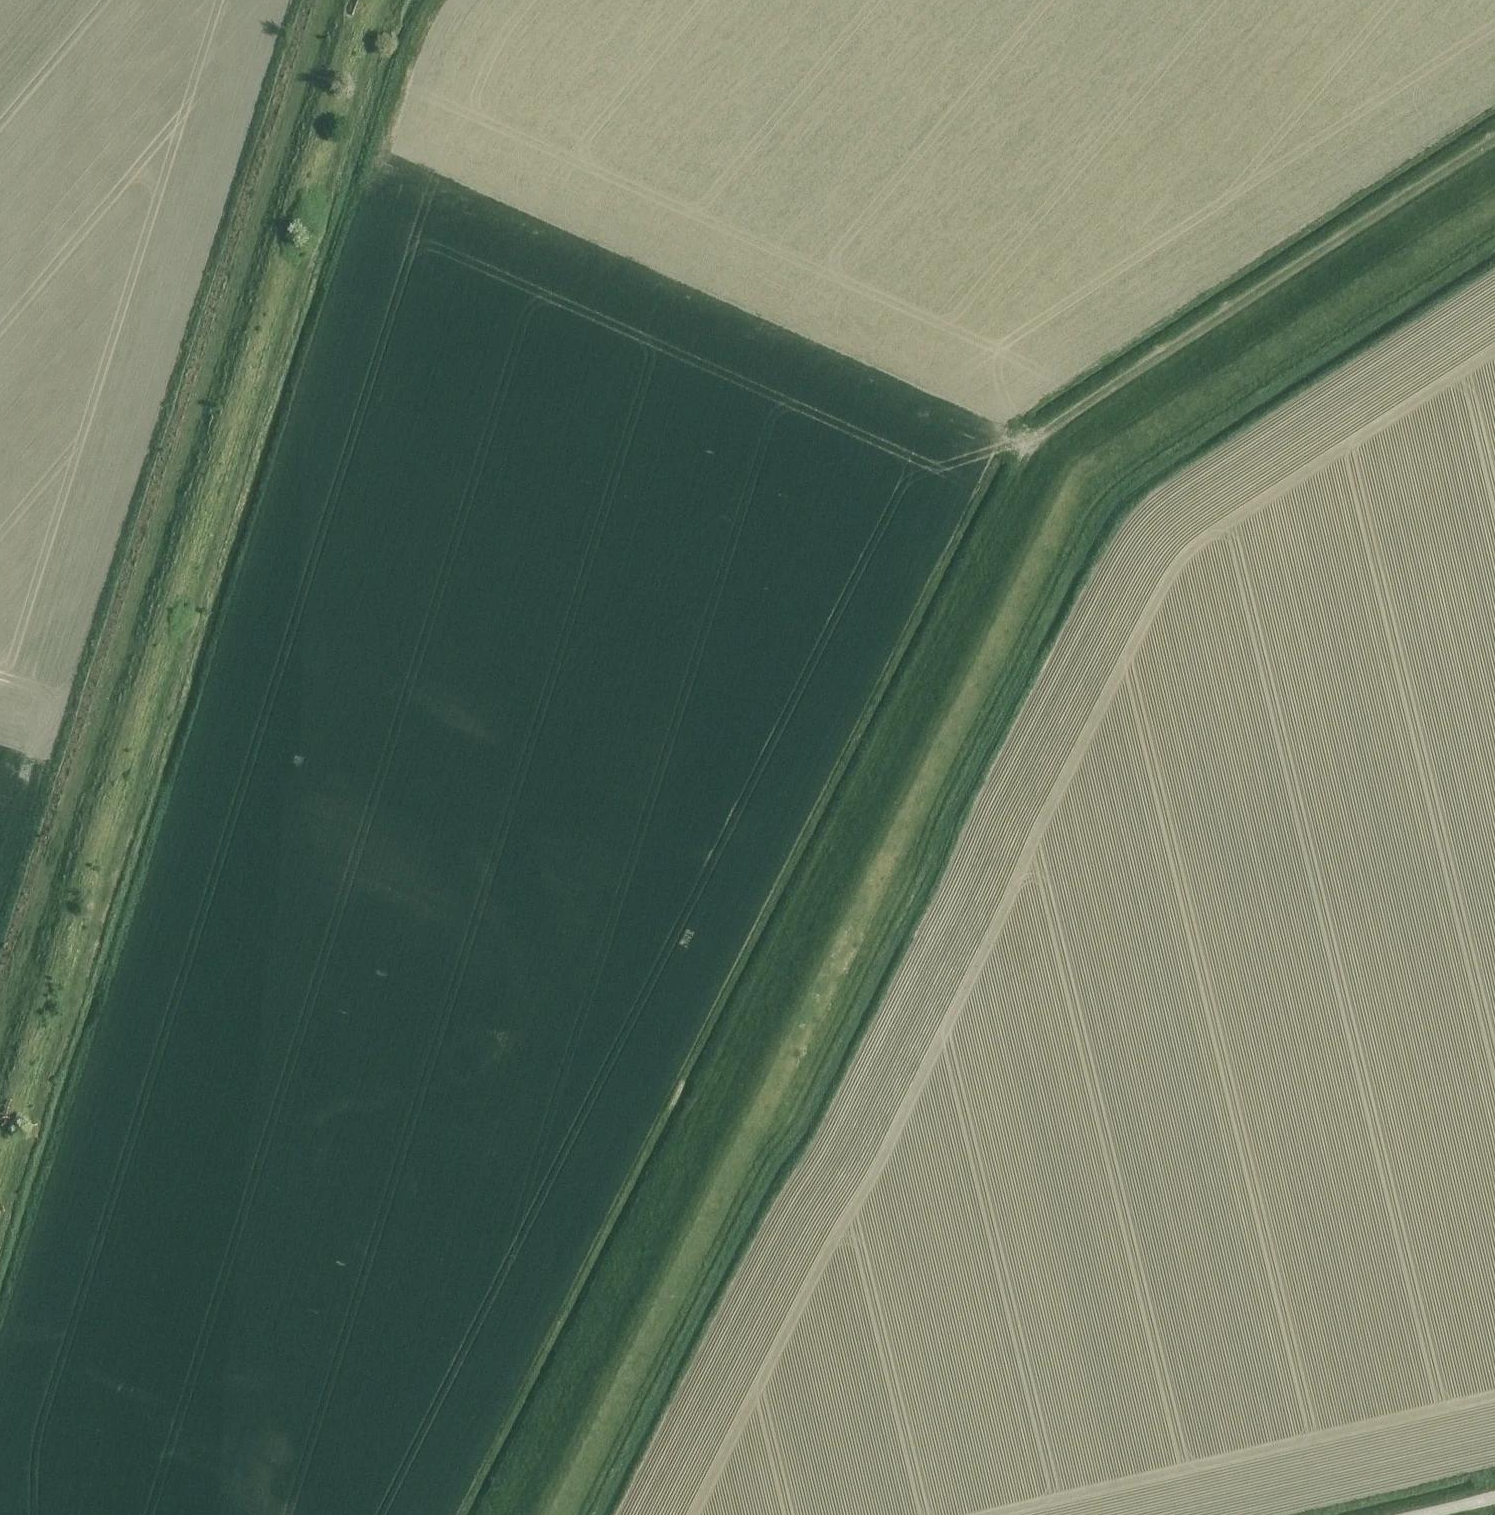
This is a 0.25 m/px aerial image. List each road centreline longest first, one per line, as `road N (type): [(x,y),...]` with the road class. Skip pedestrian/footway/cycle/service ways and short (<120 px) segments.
road 1 (track): [(0,1217),(325,186),(391,0)]

